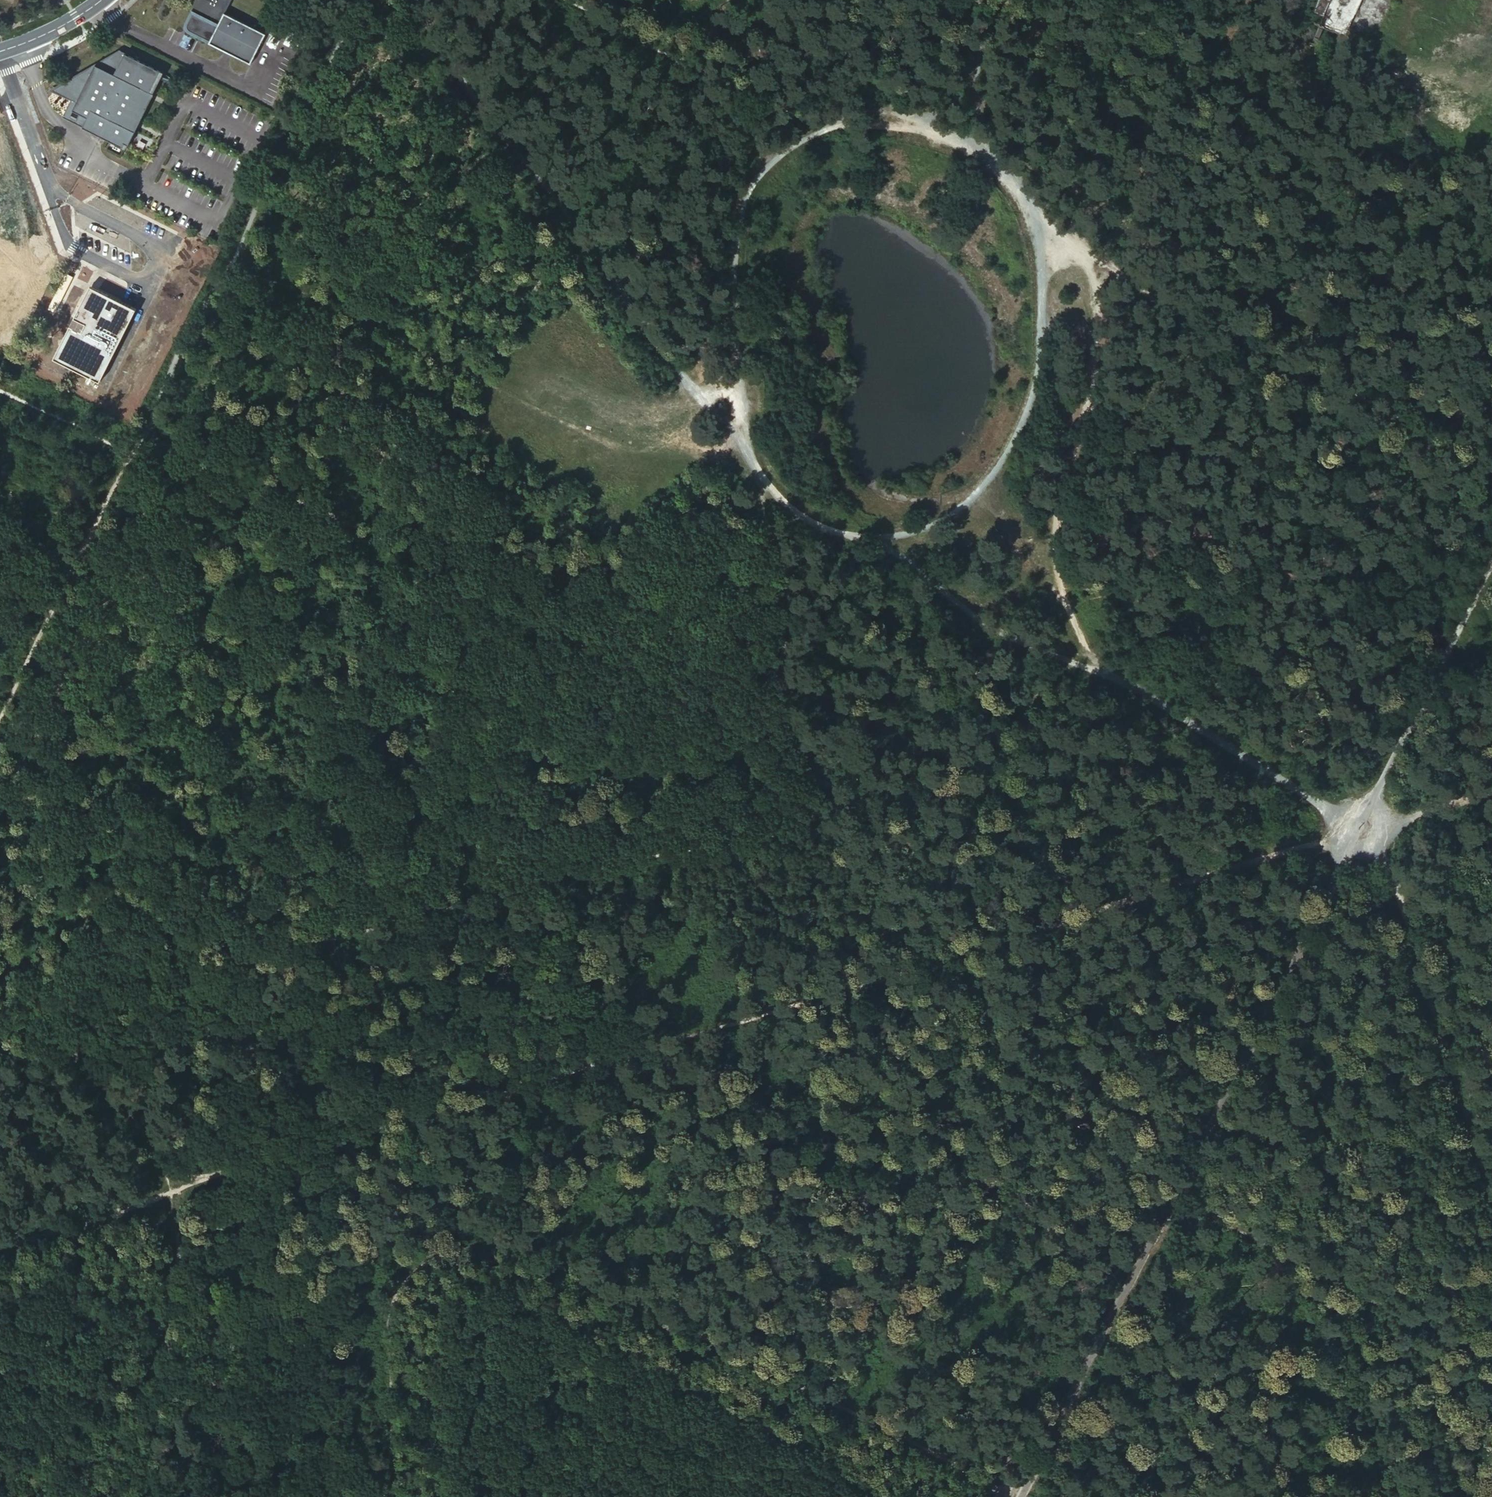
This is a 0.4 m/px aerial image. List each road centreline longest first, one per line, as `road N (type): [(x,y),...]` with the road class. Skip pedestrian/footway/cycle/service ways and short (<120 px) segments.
road 1 (track): [(1360,830),(694,1025),(0,1242)]
road 2 (track): [(1360,830),(1491,1199)]
road 3 (track): [(1491,786),(1360,830)]

